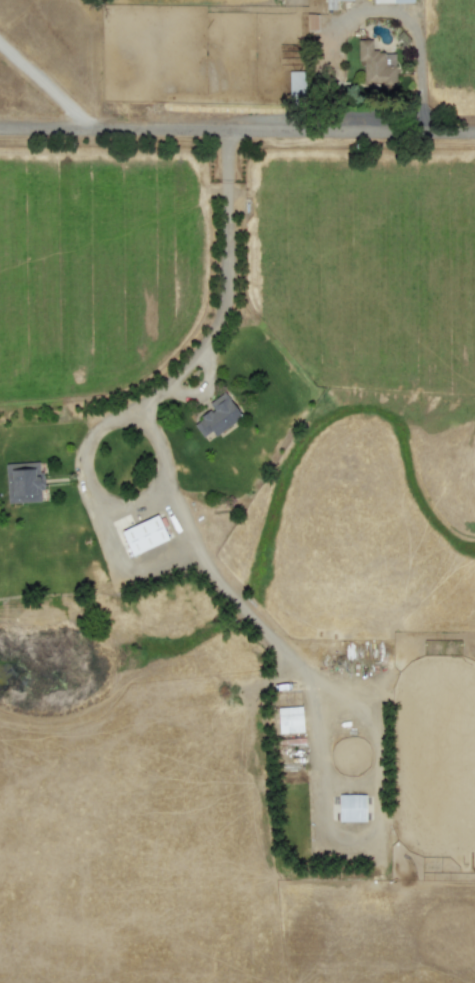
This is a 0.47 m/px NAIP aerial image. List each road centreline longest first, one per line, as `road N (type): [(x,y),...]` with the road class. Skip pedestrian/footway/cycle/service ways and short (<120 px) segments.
road 1 (residential): [(0,123),(474,124)]

